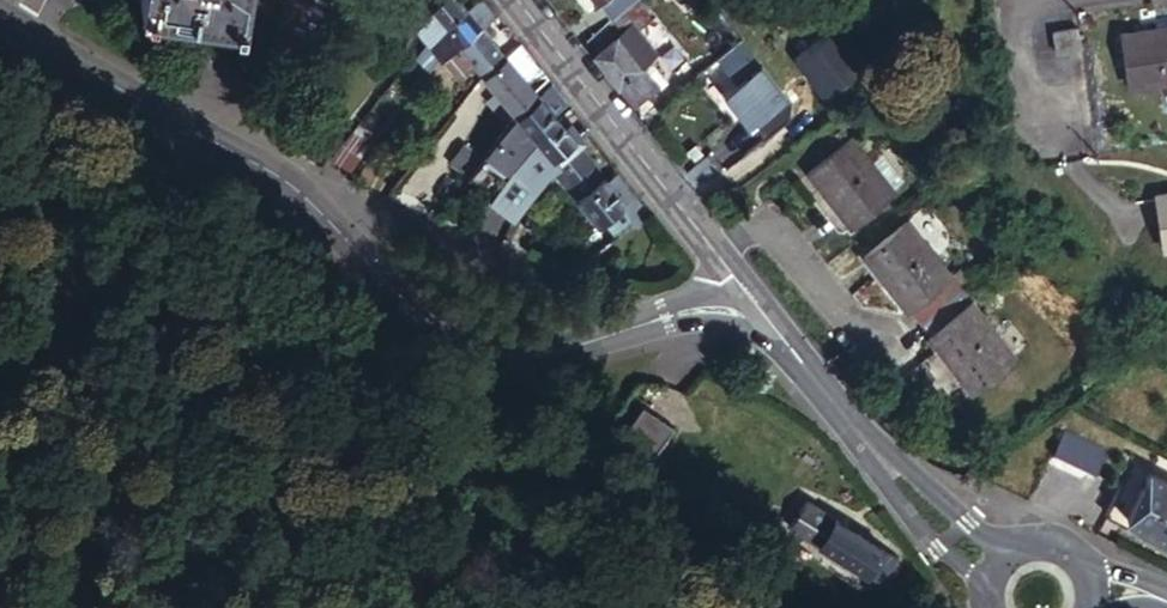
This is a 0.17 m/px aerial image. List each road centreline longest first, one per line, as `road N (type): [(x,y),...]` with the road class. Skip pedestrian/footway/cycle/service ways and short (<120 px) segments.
road 1 (tertiary): [(0,15),(344,228),(473,352),(528,361),(699,308),(768,320)]
road 2 (tertiary): [(716,252),(517,0)]
road 3 (residential): [(716,252),(767,222),(844,314),(887,348)]
road 4 (tertiary): [(874,453),(988,602)]
road 5 (tertiary): [(1021,546),(980,531),(874,453)]
road 6 (tertiary): [(768,320),(874,453)]
road 7 (residential): [(1014,0),(1021,110),(1039,117)]

